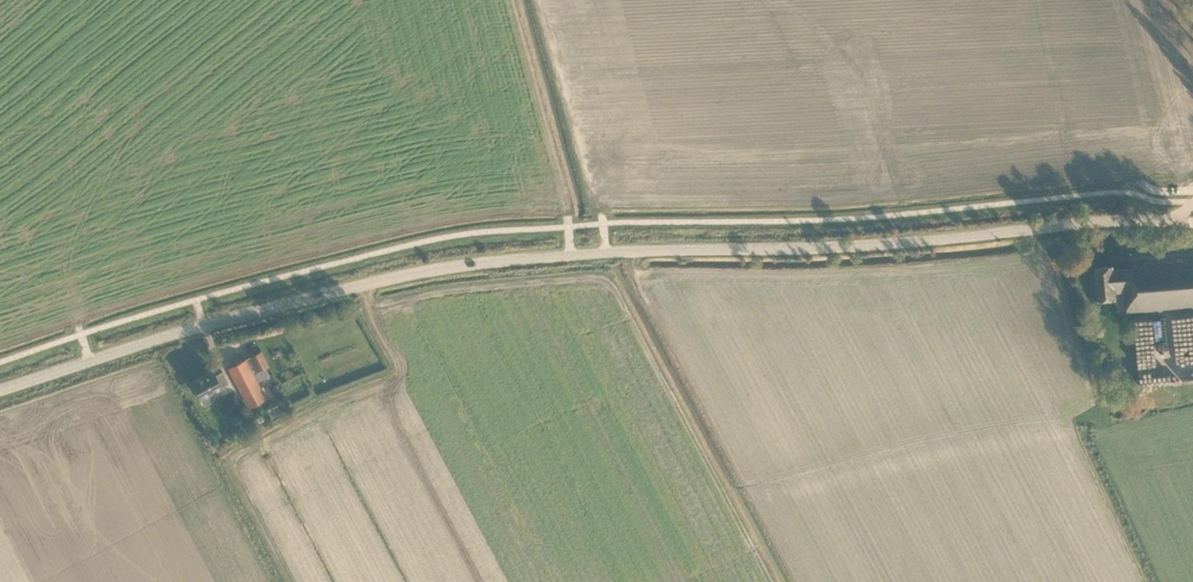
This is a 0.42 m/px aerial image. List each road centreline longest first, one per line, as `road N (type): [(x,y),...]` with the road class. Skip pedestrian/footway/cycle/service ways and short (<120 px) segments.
road 1 (tertiary): [(0,390),(185,330),(465,264),(870,245),(1175,218)]

